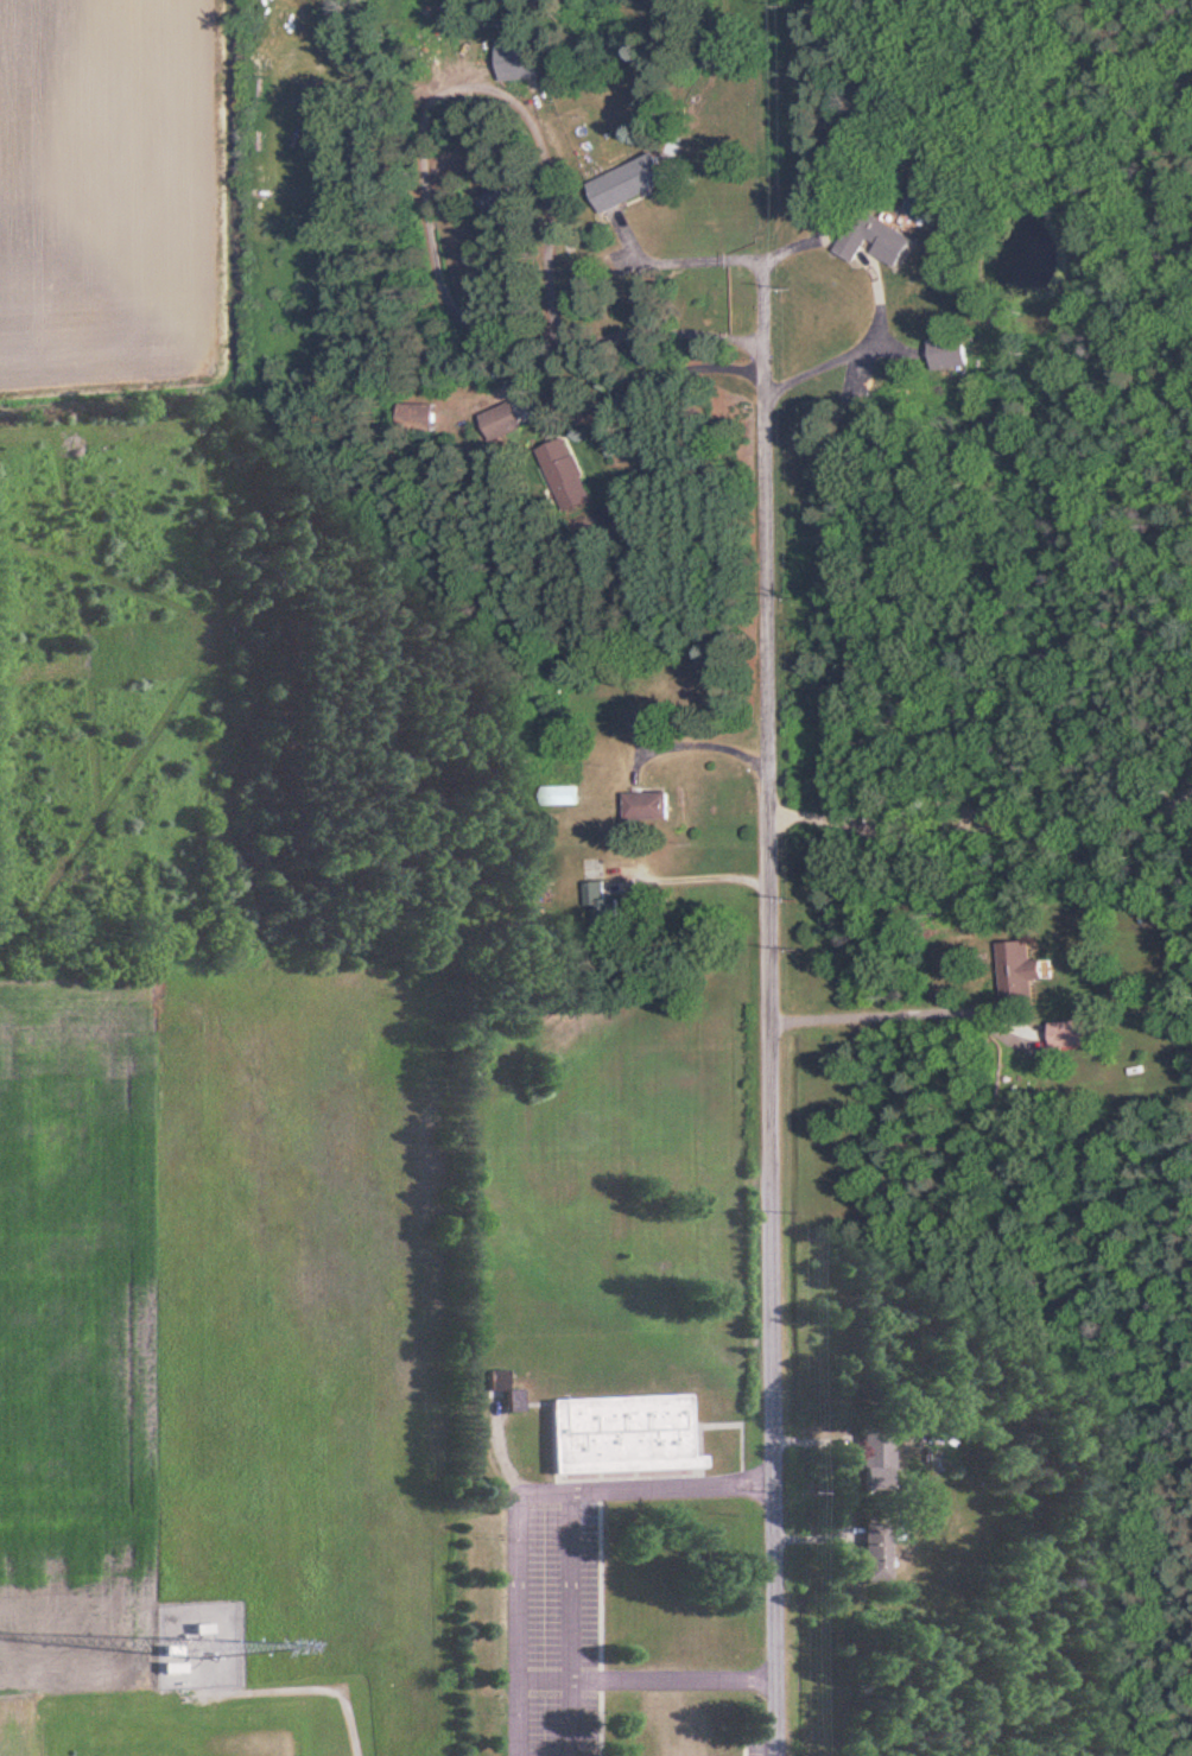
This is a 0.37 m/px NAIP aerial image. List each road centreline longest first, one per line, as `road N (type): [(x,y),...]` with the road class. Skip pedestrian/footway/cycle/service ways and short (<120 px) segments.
road 1 (residential): [(779,1755),(761,270)]

